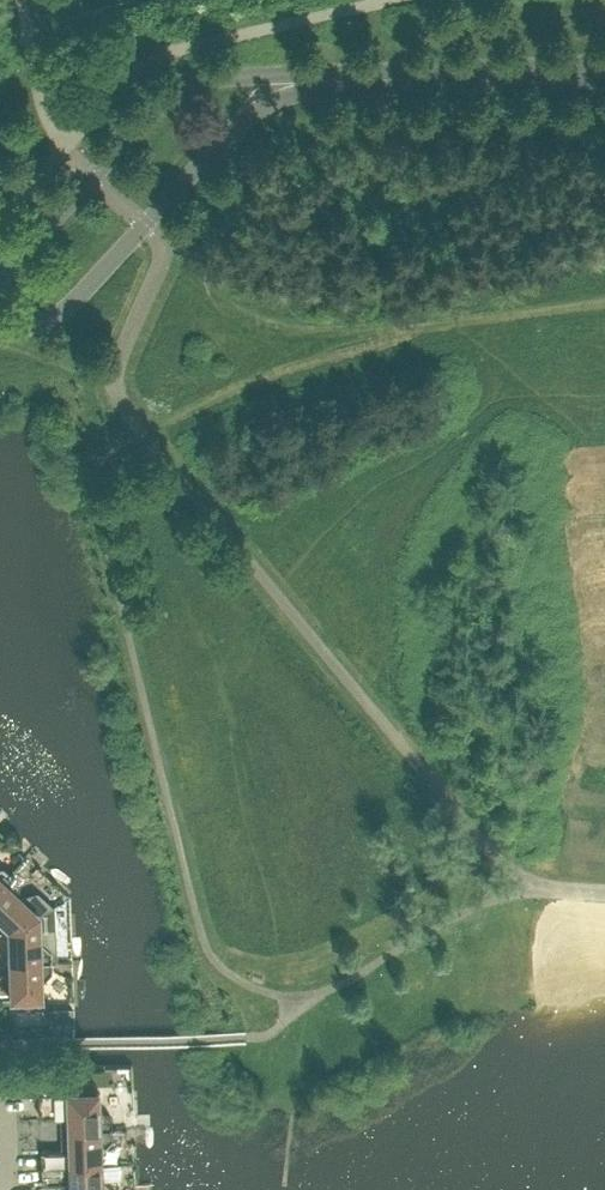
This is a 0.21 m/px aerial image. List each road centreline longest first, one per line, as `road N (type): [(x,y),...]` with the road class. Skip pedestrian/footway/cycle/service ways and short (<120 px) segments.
road 1 (tertiary): [(0,330),(63,310),(240,125),(268,102),(318,80)]
road 2 (tertiary): [(318,80),(195,82),(164,99),(0,278)]
road 3 (tertiary): [(318,80),(604,67)]

